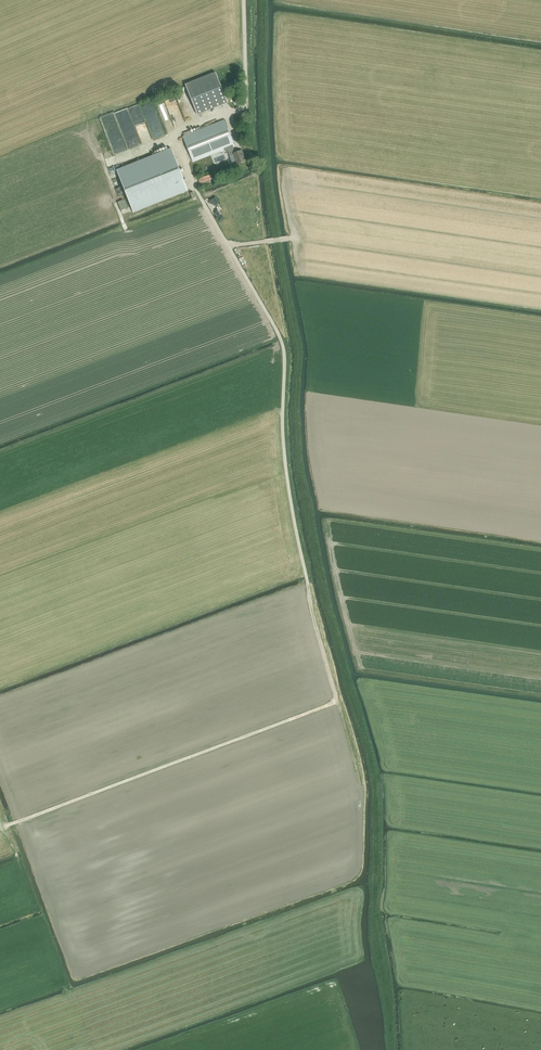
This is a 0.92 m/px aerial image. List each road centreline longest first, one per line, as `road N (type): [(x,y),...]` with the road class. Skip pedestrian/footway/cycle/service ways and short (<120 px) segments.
road 1 (track): [(229,246),(284,351),(285,463),(310,603),(338,701)]
road 2 (track): [(338,701),(6,825)]
road 3 (track): [(59,1049),(85,1041),(0,809)]
road 4 (track): [(229,246),(175,133),(104,164),(125,227)]

